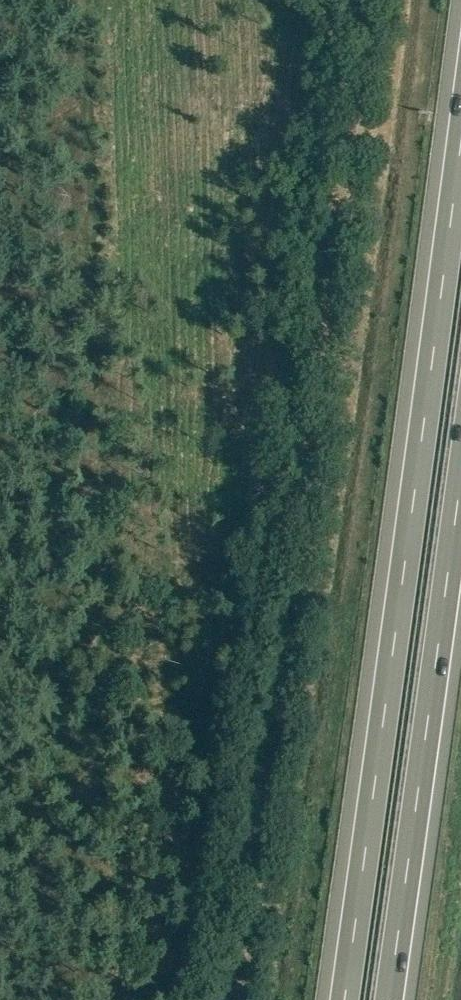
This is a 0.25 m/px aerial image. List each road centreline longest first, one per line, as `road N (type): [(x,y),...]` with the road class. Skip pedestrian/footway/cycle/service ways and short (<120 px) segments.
road 1 (motorway): [(460,136),(343,999)]
road 2 (motorway): [(386,999),(460,466)]

